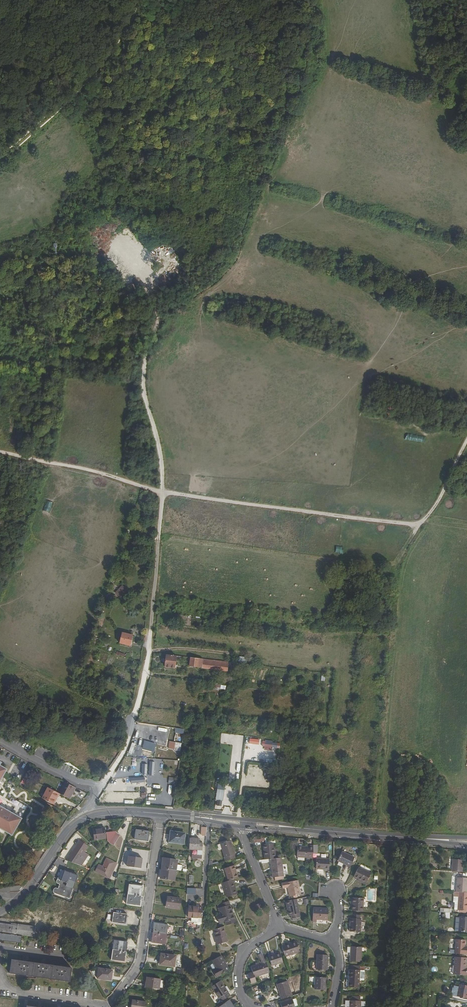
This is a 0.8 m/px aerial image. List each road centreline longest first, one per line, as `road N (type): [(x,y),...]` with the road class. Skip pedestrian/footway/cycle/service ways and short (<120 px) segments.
road 1 (track): [(102,785),(134,722),(149,651),(163,479),(145,389),(148,340),(157,321),(243,250),(267,182),(325,82),(326,0)]
road 2 (track): [(466,440),(396,572),(380,835)]
road 3 (track): [(163,492),(417,525)]
road 4 (track): [(159,537),(396,572)]
road 5 (residential): [(97,1006),(113,1001),(141,960),(162,814)]
road 6 (track): [(163,492),(0,452)]
road 7 (track): [(0,656),(134,722)]
road 8 (tertiary): [(304,829),(426,839)]
road 9 (residential): [(0,959),(12,991),(26,999),(97,1006)]

